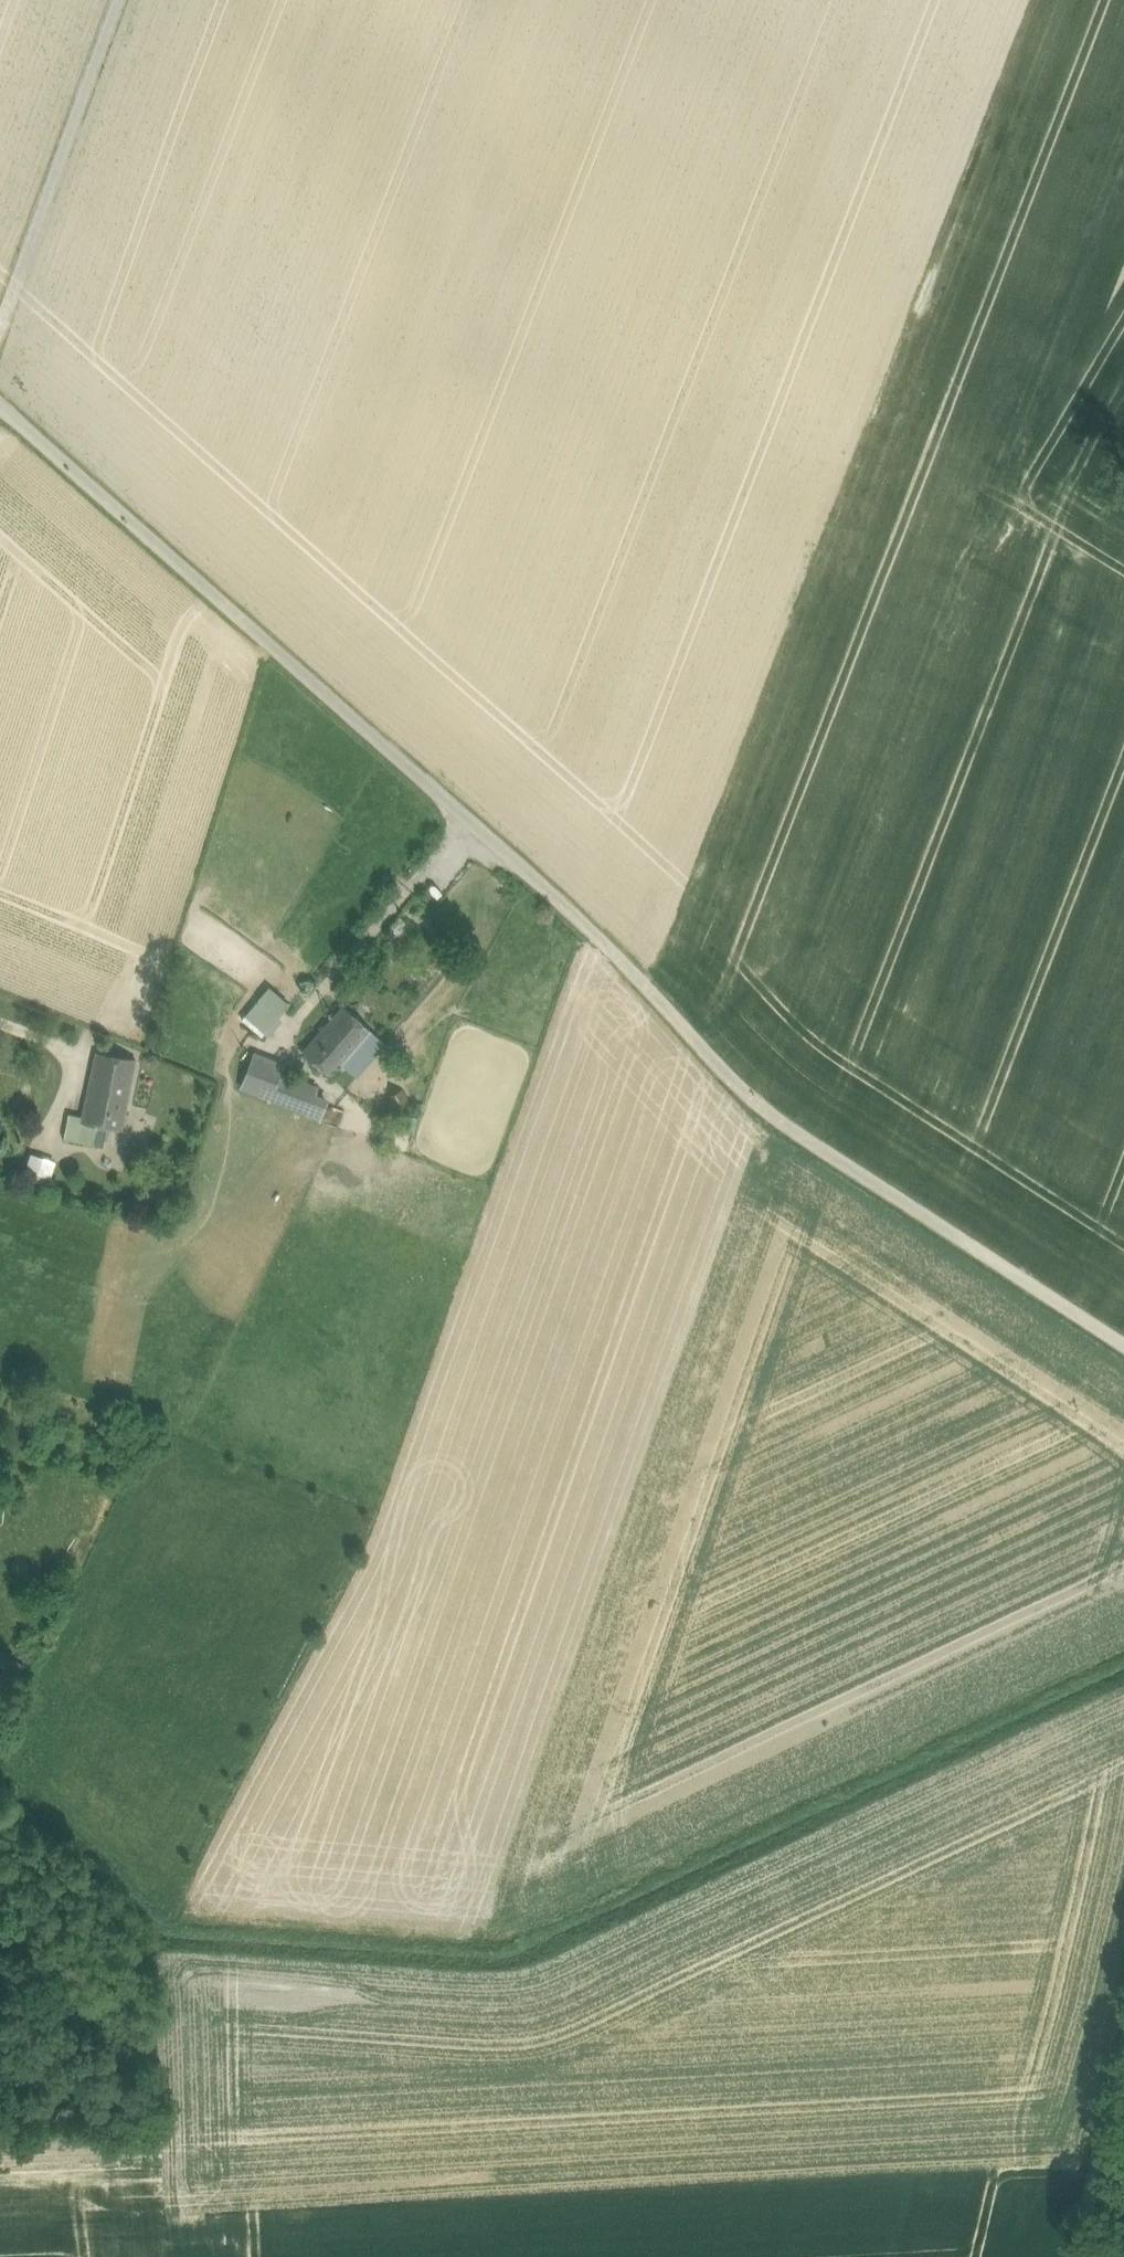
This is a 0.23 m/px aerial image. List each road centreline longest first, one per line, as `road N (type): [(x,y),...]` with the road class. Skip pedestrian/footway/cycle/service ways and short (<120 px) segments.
road 1 (unclassified): [(1123,1341),(749,1093),(662,995),(312,673),(0,407)]

